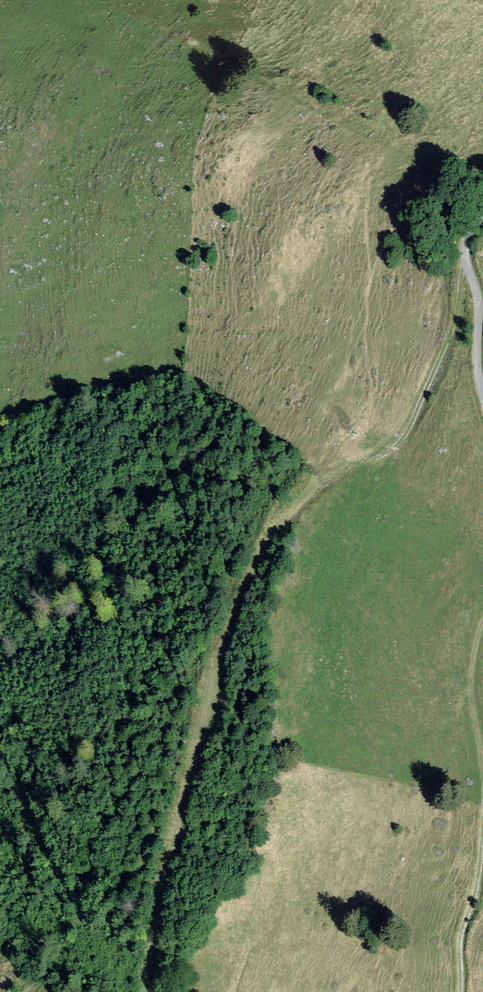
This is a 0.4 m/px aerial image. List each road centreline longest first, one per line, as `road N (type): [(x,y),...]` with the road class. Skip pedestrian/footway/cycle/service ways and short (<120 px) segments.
road 1 (track): [(149,991),(185,786),(254,569),(329,479),(389,457),(406,434),(457,315),(465,258)]
road 2 (track): [(482,806),(474,899),(459,925),(456,991)]
road 3 (unclassified): [(482,396),(479,313),(465,258),(482,216)]
road 4 (track): [(482,621),(472,692),(482,798)]

